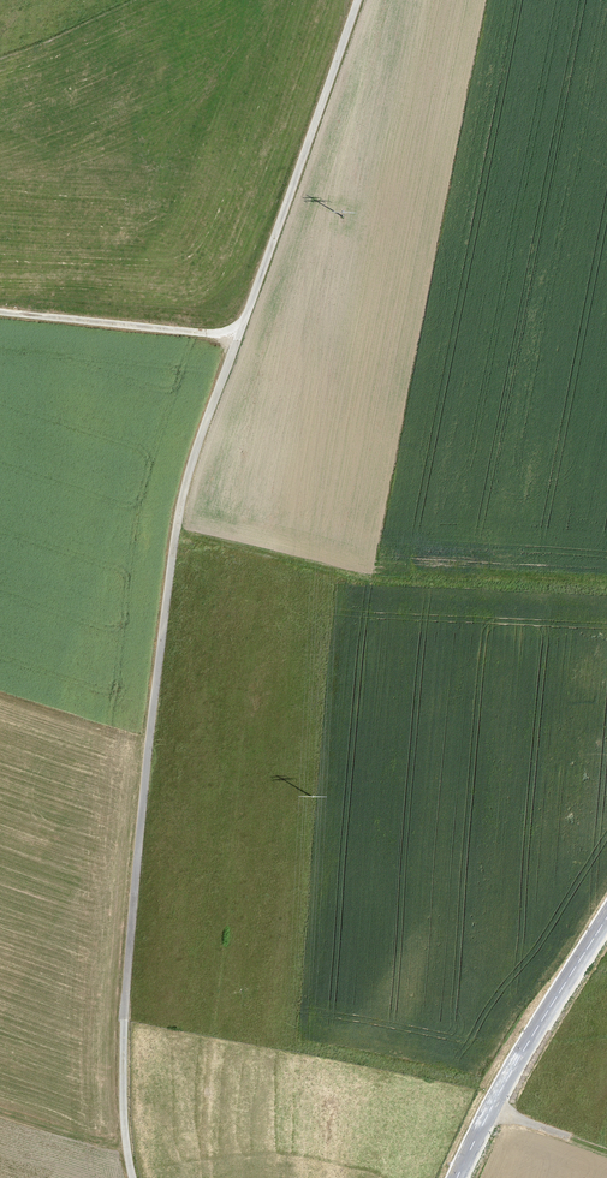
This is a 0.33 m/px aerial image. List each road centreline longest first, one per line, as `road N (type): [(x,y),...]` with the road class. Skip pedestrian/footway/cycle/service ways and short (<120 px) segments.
road 1 (track): [(355,0),(178,516),(124,993),(124,1133)]
road 2 (secondary): [(606,917),(457,1177)]
road 3 (track): [(237,335),(0,311)]

